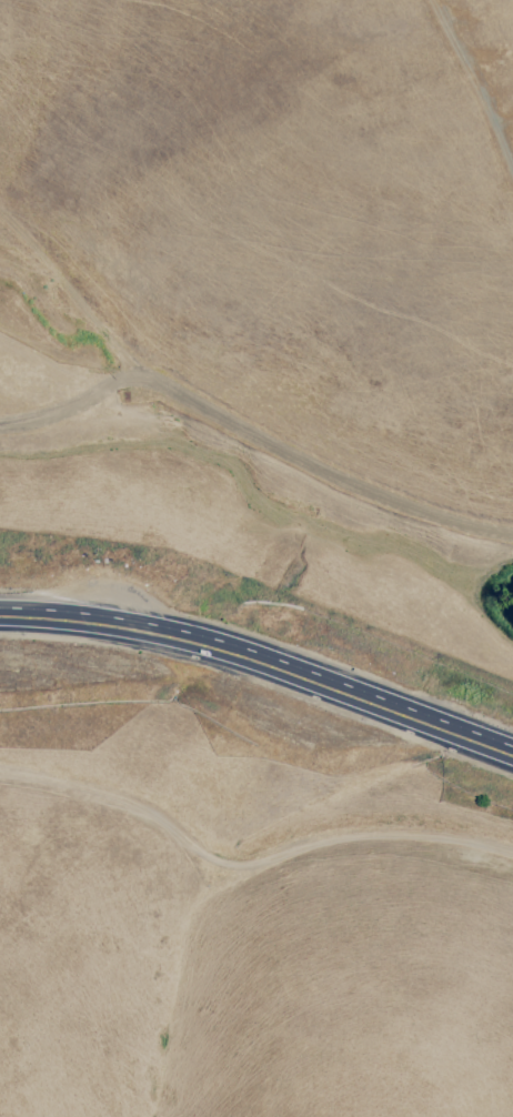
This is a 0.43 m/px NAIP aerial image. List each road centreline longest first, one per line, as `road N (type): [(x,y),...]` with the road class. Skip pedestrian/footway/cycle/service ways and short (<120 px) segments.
road 1 (track): [(512,548),(342,497),(129,391),(89,393),(38,423),(0,431)]
road 2 (track): [(0,772),(108,796),(151,815),(217,865),(247,871),(333,843),(394,835),(512,857)]
road 3 (trunk): [(0,616),(152,634),(342,691),(512,754)]
road 4 (track): [(512,198),(429,0)]

